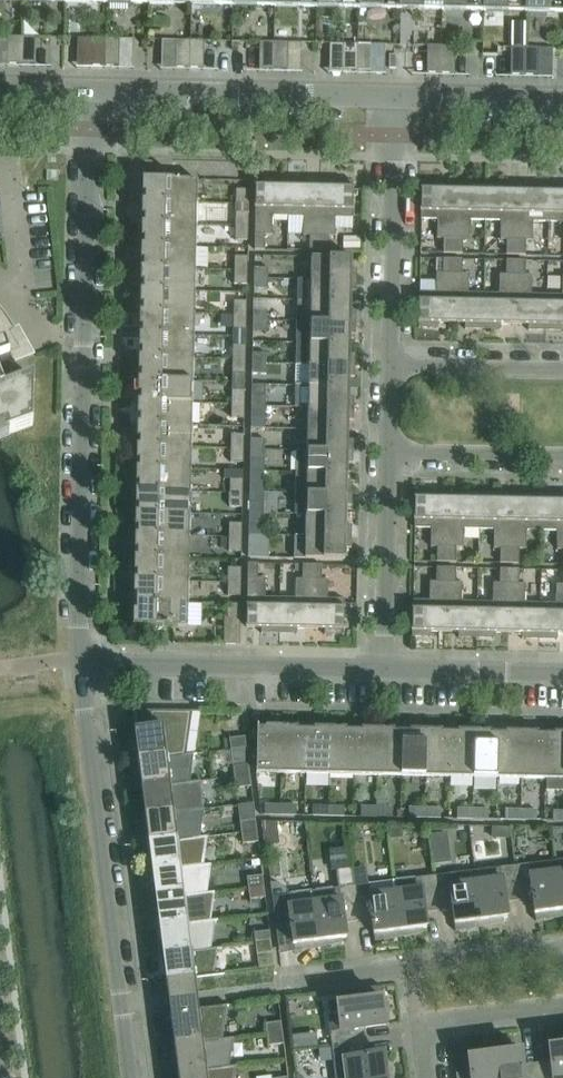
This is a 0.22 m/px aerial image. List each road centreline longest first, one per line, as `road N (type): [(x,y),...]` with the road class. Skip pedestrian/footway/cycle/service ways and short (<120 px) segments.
road 1 (residential): [(84,673),(97,93)]
road 2 (residential): [(135,1077),(84,673)]
road 3 (residential): [(84,673),(388,676)]
road 4 (tertiary): [(395,94),(97,93)]
road 5 (residential): [(392,366),(395,94)]
road 6 (residential): [(445,1034),(412,966),(562,959)]
road 7 (residential): [(388,676),(391,457)]
road 8 (residential): [(388,676),(562,678)]
road 9 (residential): [(391,457),(562,462)]
road 10 (residential): [(562,371),(392,366)]
road 11 (tertiary): [(562,99),(395,94)]

